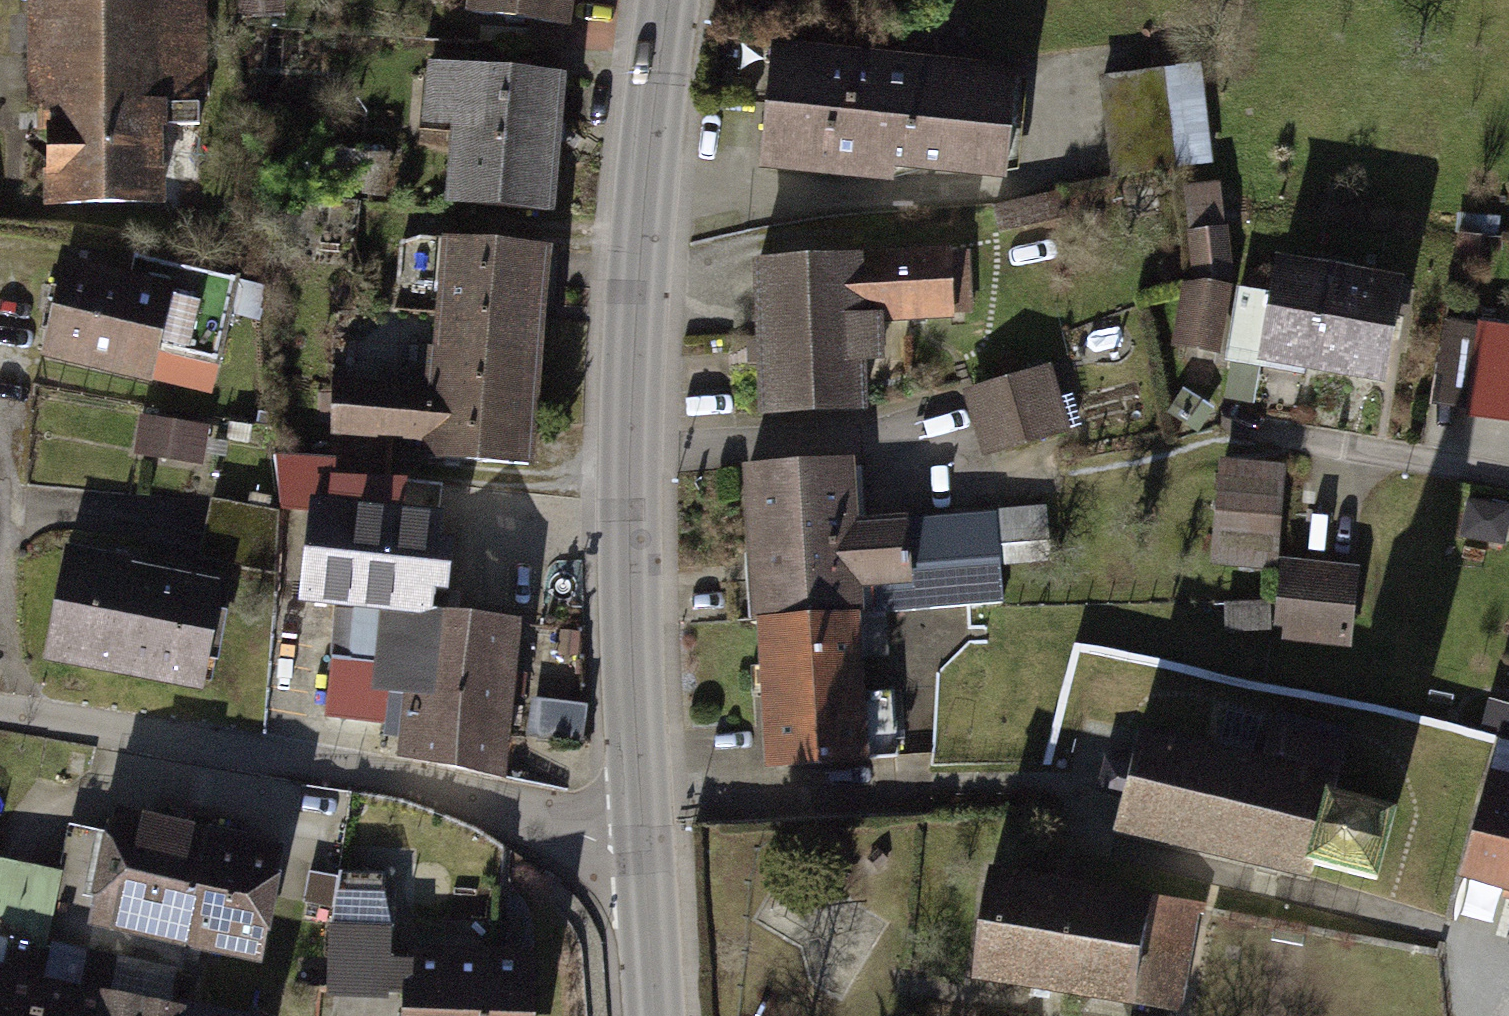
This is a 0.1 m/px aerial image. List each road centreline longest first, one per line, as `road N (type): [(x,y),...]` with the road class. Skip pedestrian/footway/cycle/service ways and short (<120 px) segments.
road 1 (secondary): [(678,0),(649,411),(664,854)]
road 2 (residential): [(0,707),(664,854)]
road 3 (secondary): [(664,854),(670,1015)]

